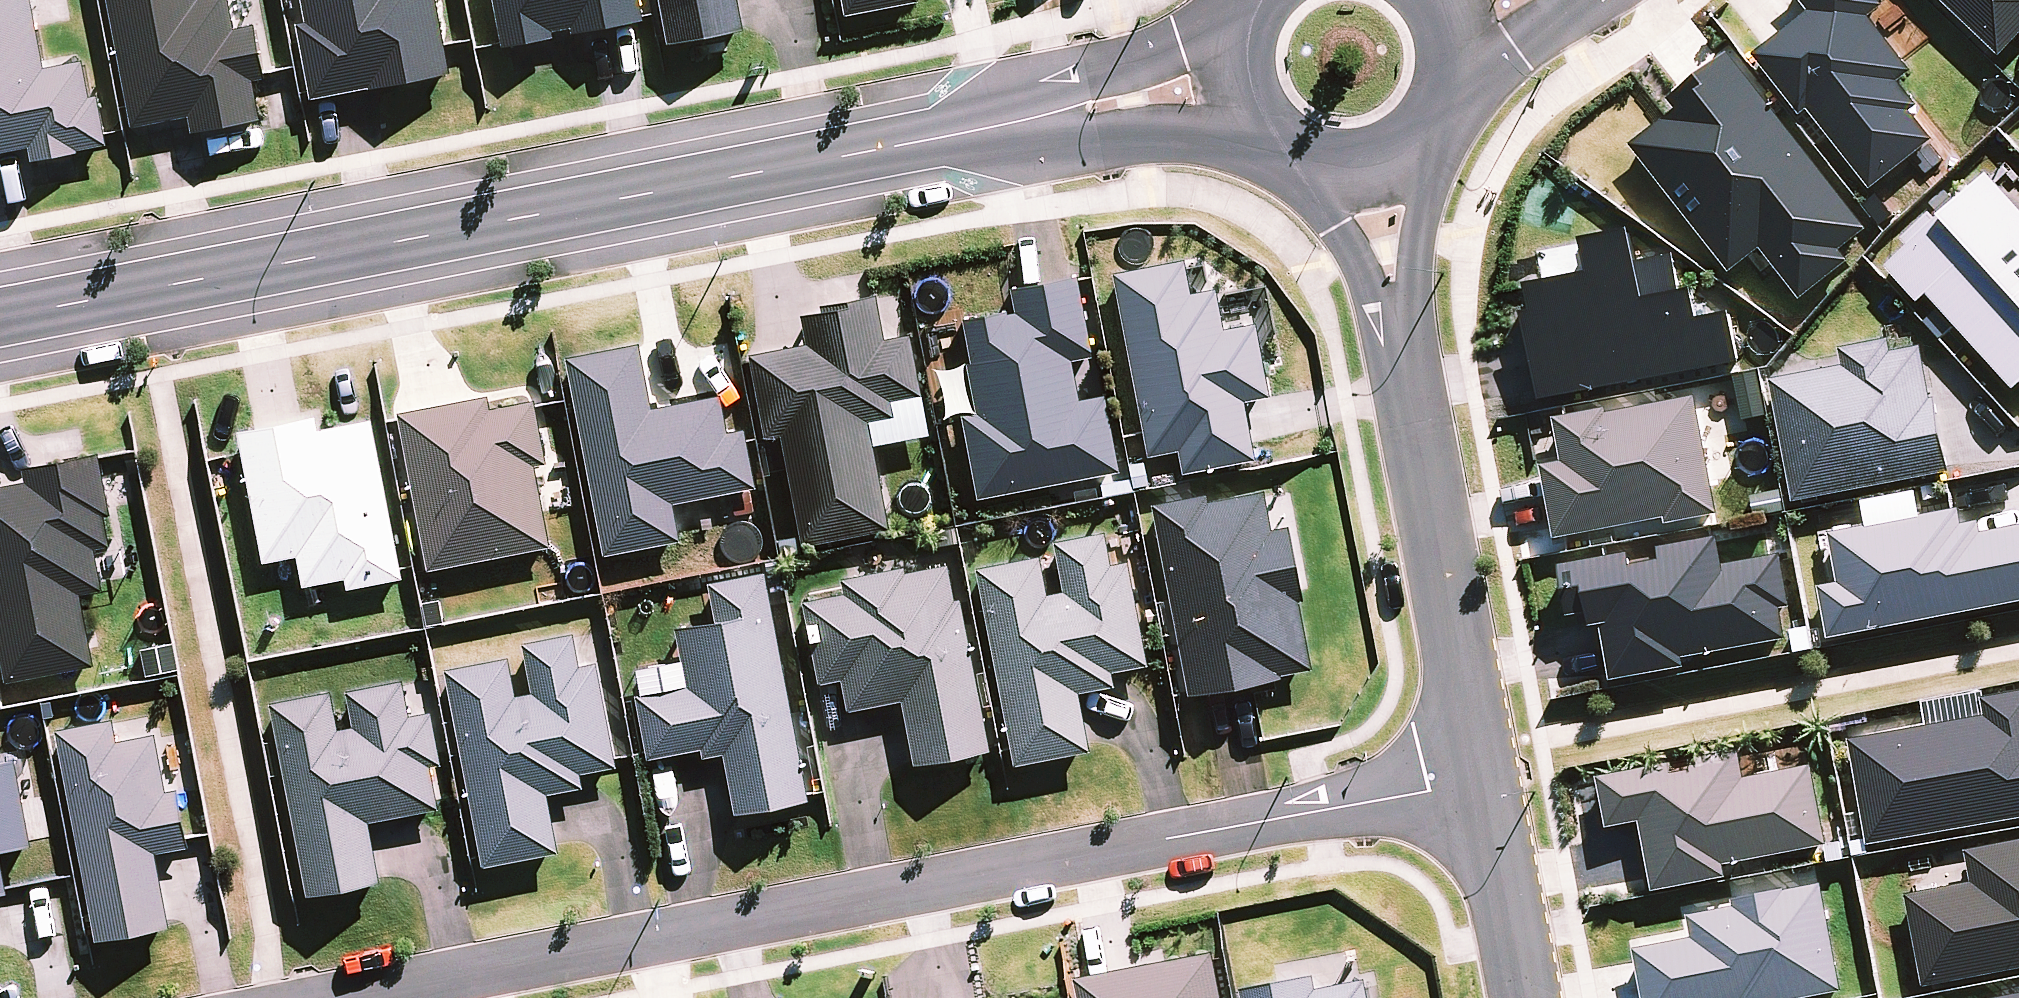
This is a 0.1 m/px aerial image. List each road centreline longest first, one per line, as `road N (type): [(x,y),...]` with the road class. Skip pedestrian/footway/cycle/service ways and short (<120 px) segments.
road 1 (residential): [(0,318),(1019,123)]
road 2 (residential): [(655,929),(1474,783)]
road 3 (residential): [(1397,333),(1474,783)]
road 4 (residential): [(358,997),(655,929)]
road 5 (residential): [(1266,135),(1095,139),(1019,123)]
road 6 (residential): [(1019,123),(1088,72),(1180,50),(1242,25)]
road 7 (residential): [(1474,783),(1516,997)]
road 8 (residential): [(1431,136),(1413,284),(1397,333)]
road 9 (residential): [(1397,333),(1301,161)]
road 10 (residential): [(1588,0),(1512,47),(1452,105)]
road 11 (residential): [(1431,136),(1399,160),(1367,170),(1301,161)]

